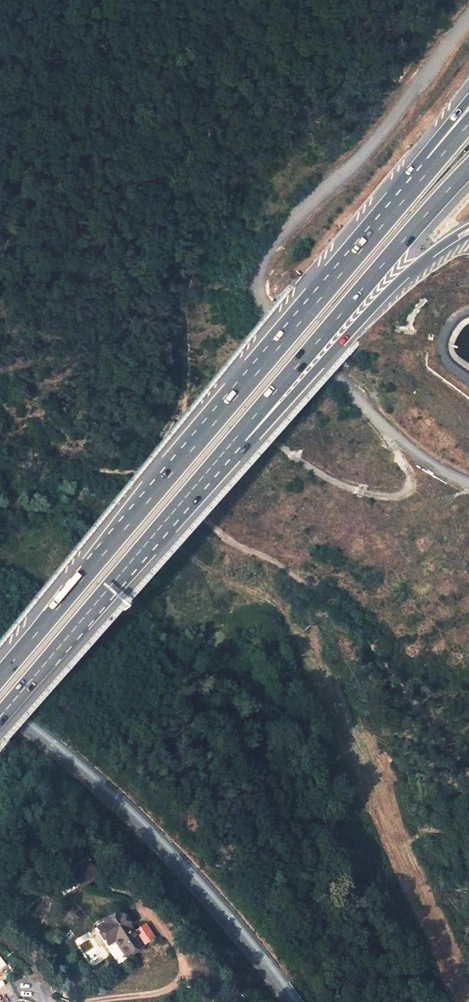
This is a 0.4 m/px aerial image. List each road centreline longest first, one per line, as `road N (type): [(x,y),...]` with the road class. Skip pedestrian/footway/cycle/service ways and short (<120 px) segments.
road 1 (track): [(468,20),(361,159),(278,232),(256,277),(267,309),(339,386),(428,462),(468,481)]
road 2 (motorway): [(308,314),(0,678)]
road 3 (motorway): [(218,464),(468,169)]
road 4 (motorway): [(218,464),(387,293),(468,228)]
road 5 (motorway): [(0,718),(218,464)]
road 6 (motorway): [(400,204),(308,314)]

